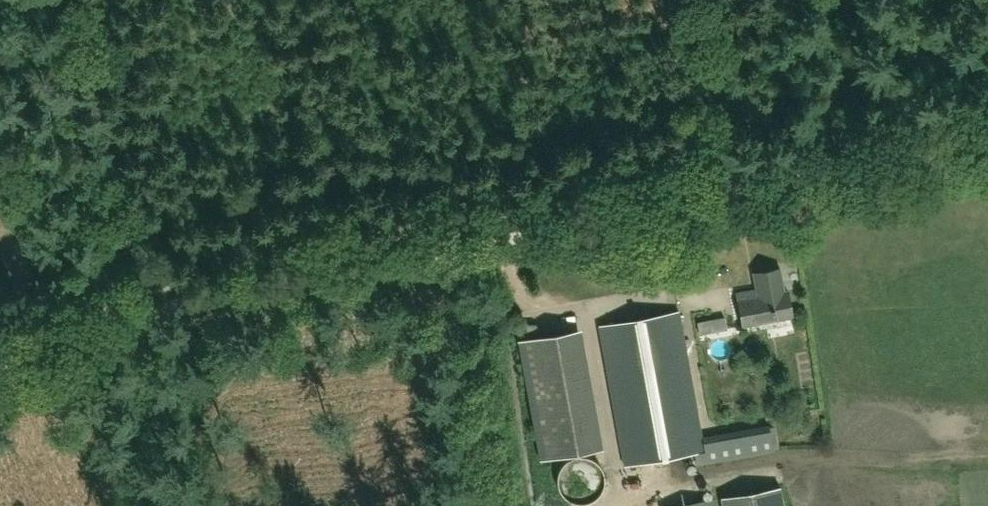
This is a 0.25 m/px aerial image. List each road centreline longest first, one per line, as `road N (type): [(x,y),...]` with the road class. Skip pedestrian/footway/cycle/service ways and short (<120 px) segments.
road 1 (track): [(0,345),(987,141)]
road 2 (track): [(83,0),(143,316)]
road 3 (track): [(704,0),(741,191)]

